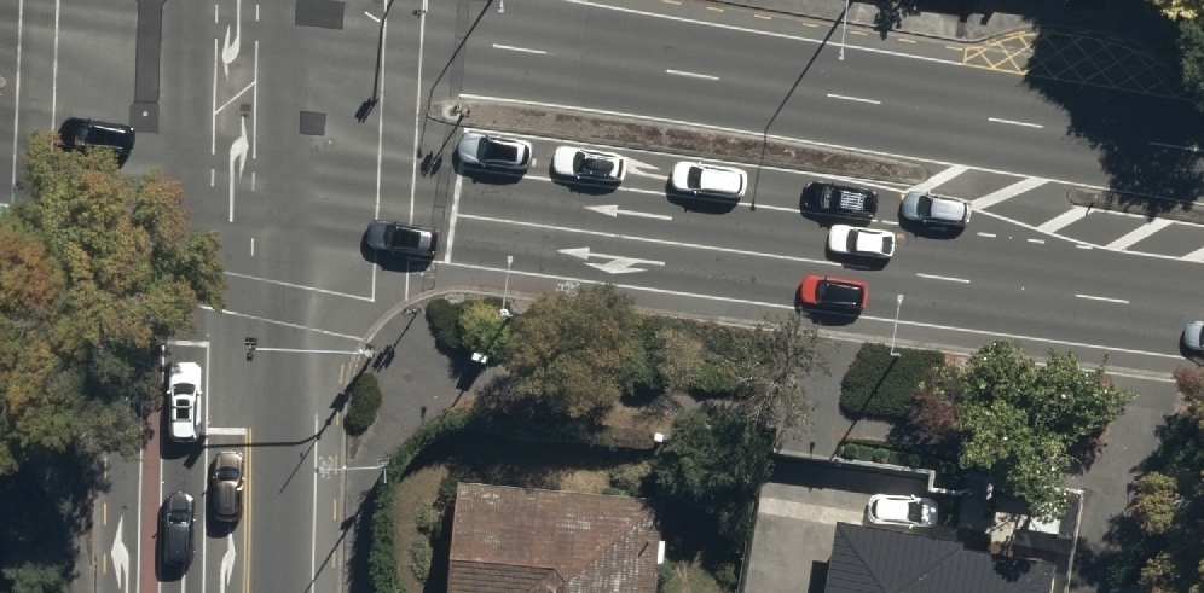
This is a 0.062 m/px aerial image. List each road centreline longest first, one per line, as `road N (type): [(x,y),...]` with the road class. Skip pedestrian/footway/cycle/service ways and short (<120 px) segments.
road 1 (primary): [(246,12),(1203,151)]
road 2 (primary): [(1203,313),(248,183)]
road 3 (secondary): [(242,592),(248,183)]
road 4 (primary): [(248,183),(0,146)]
road 5 (secondary): [(248,183),(246,12)]

